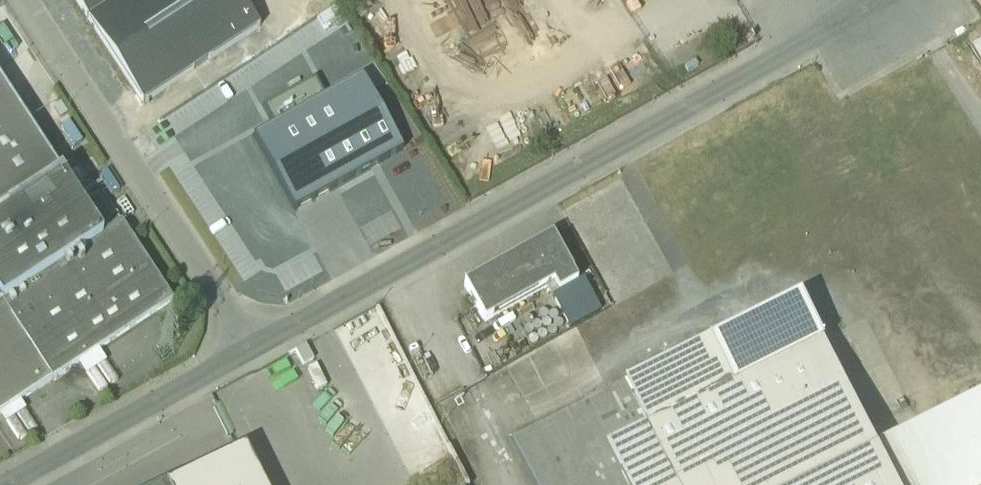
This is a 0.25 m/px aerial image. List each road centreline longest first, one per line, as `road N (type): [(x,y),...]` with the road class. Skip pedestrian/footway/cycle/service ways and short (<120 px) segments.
road 1 (unclassified): [(251,349),(875,0)]
road 2 (unclassified): [(251,349),(24,0)]
road 3 (unclassified): [(6,484),(251,349)]

